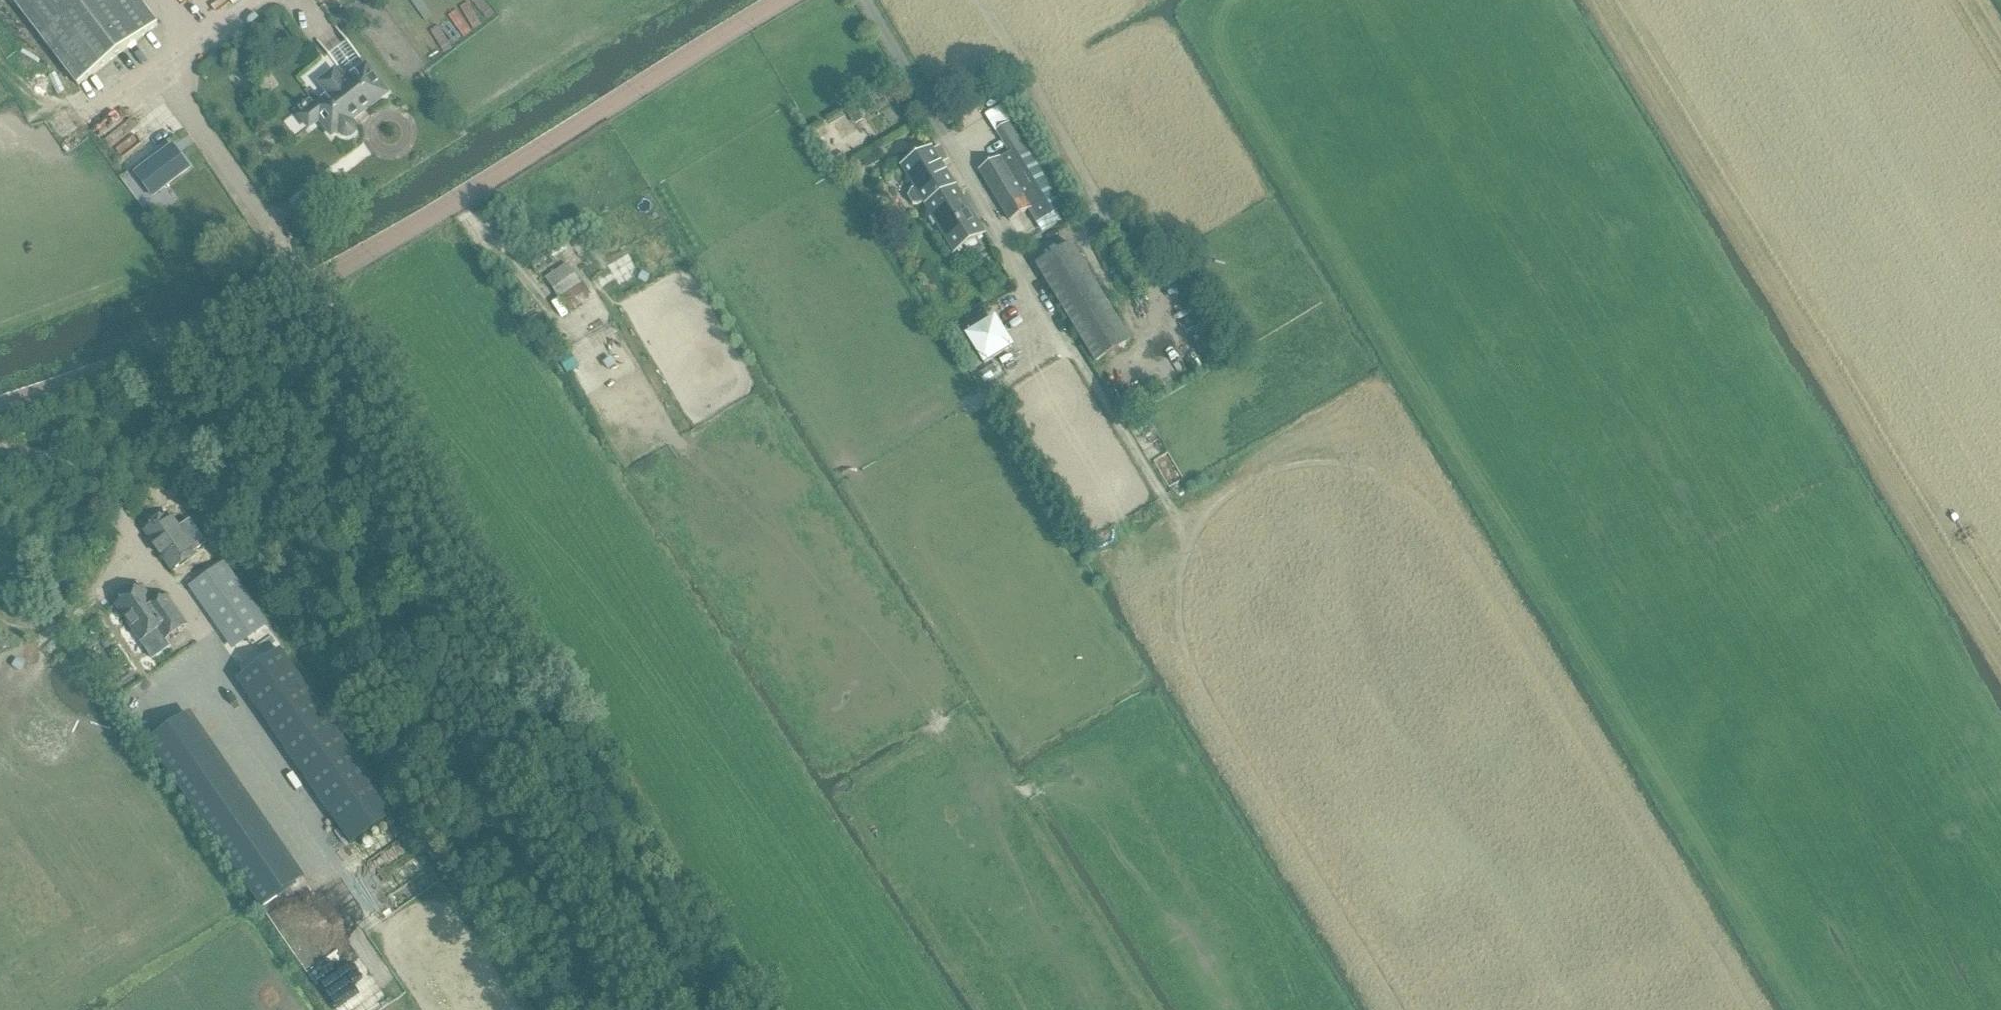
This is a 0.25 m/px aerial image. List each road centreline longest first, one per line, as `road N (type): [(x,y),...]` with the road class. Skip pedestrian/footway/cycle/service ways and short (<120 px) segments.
road 1 (tertiary): [(0,407),(180,344),(305,287),(785,0)]

